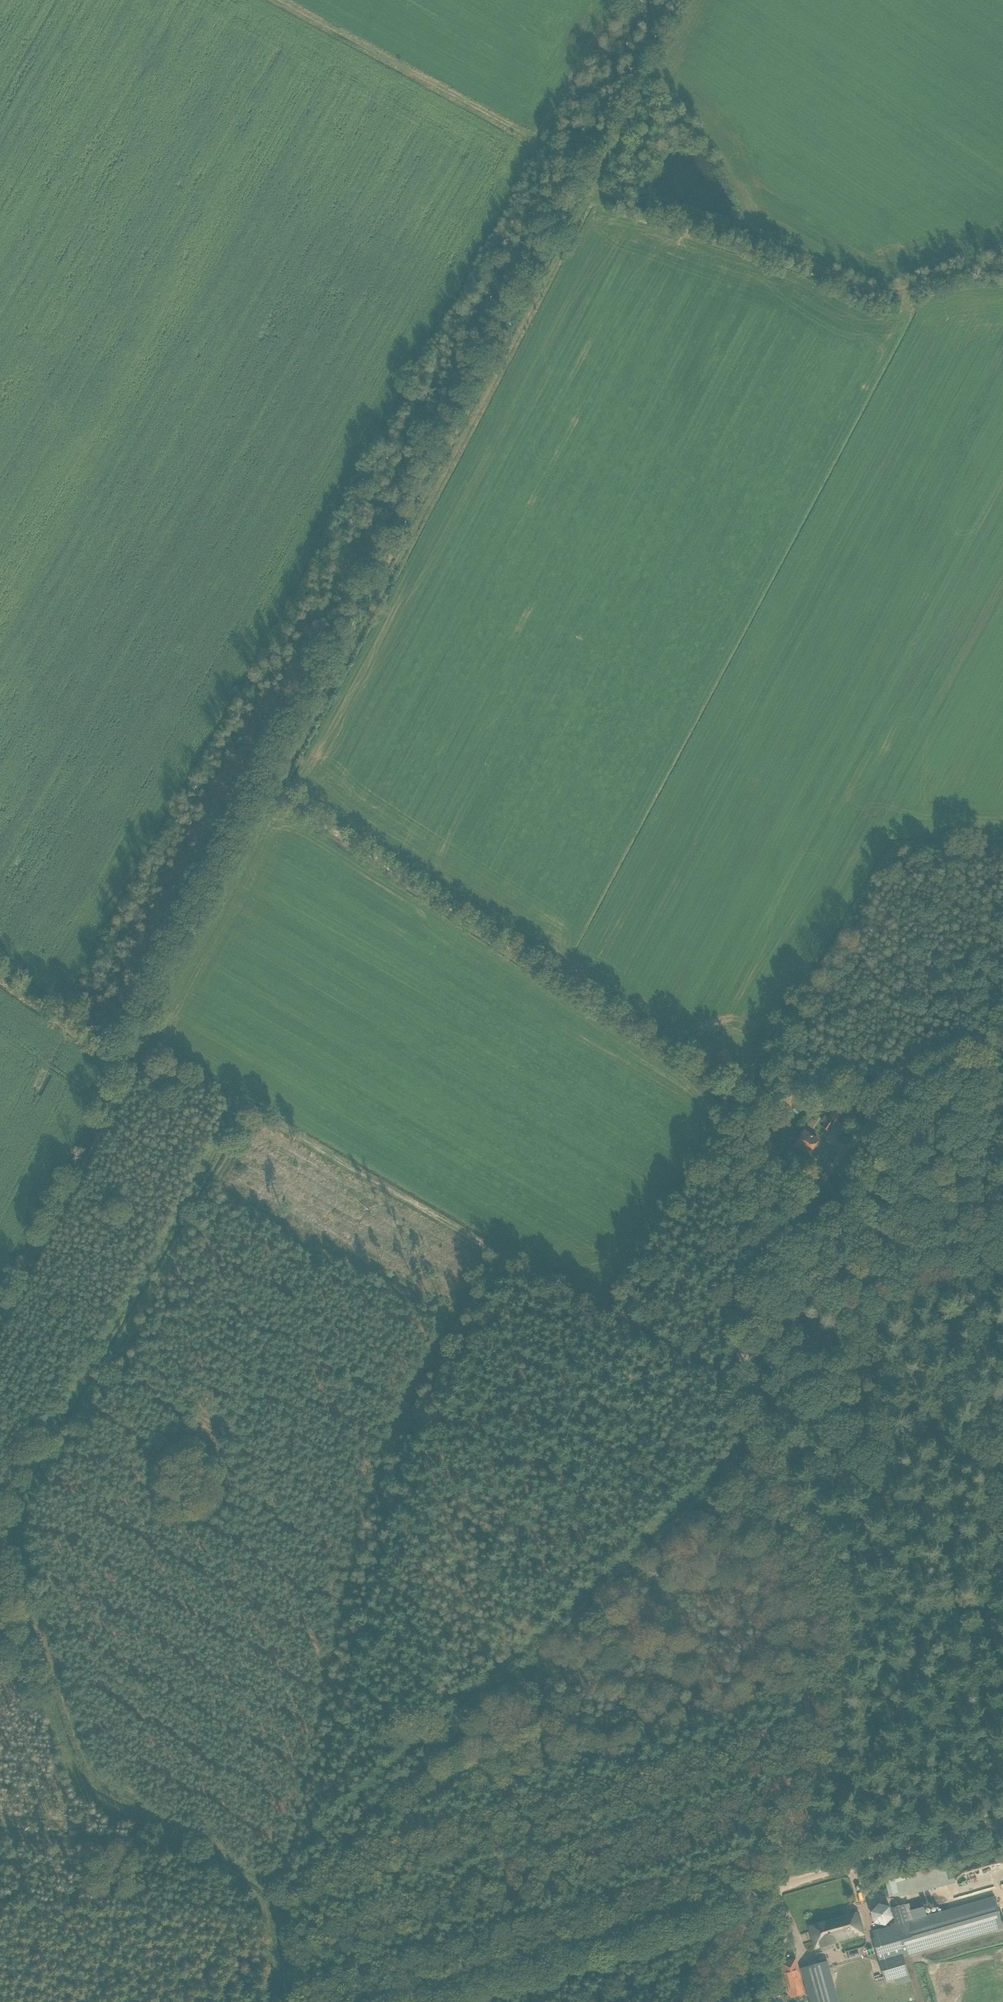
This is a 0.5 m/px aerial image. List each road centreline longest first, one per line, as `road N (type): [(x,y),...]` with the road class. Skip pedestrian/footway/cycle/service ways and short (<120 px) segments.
road 1 (track): [(1002,268),(865,293),(813,263),(593,198),(281,784),(283,797),(743,1111),(767,1271)]
road 2 (unclassified): [(690,2001),(760,1893),(830,1698),(836,1630),(821,1574),(745,1429),(739,1400),(767,1271),(847,1149),(899,1099),(1002,1032)]
road 3 (track): [(150,1046),(659,1346),(741,1381)]
road 4 (track): [(382,2001),(760,1893)]
road 5 (track): [(743,1111),(1002,1320)]
road 6 (track): [(141,1049),(0,1322)]
road 7 (track): [(283,797),(150,1046)]
road 8 (track): [(811,1879),(1002,1824)]

